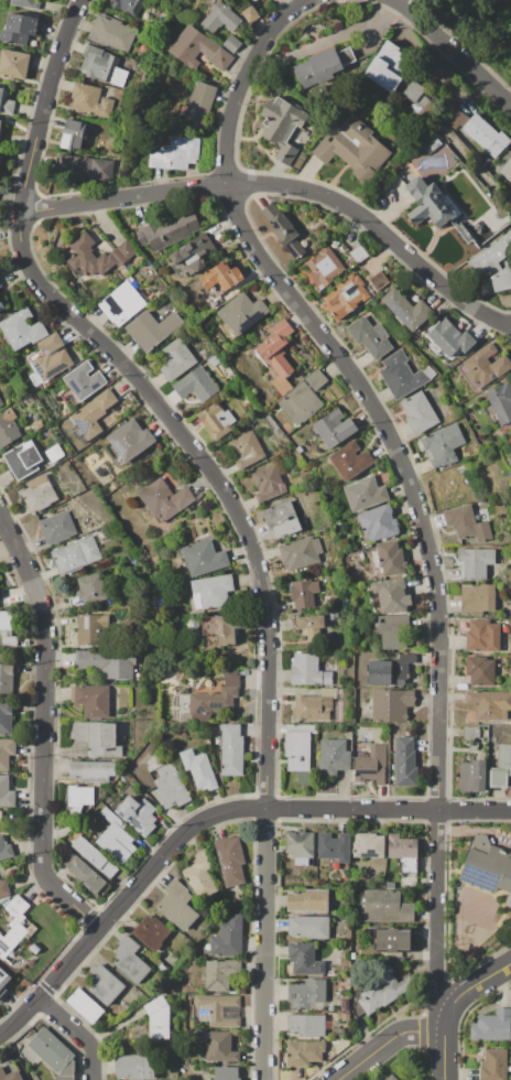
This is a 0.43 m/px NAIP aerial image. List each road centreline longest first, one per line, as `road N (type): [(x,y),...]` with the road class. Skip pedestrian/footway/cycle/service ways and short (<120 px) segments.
road 1 (residential): [(263,1079),(268,676),(265,607),(249,540),(195,452),(36,281),(20,247),(19,212)]
road 2 (residential): [(444,1023),(435,991),(436,595),(423,529),(365,392),(244,235),(224,183)]
road 3 (residential): [(0,1035),(188,825),(224,809),(510,811)]
road 4 (residential): [(19,212),(224,183),(289,186),(352,207),(458,301),(510,324)]
road 5 (residential): [(98,928),(42,874),(42,601),(0,520)]
road 6 (residential): [(19,212),(55,56),(77,0)]
road 7 (residential): [(224,183),(228,119),(249,63),(276,22),(305,0)]
road 8 (tertiary): [(510,963),(454,1002),(444,1023),(444,1079)]
road 9 (residential): [(402,4),(510,104)]
road 10 (residential): [(340,1079),(394,1036),(444,1023)]

